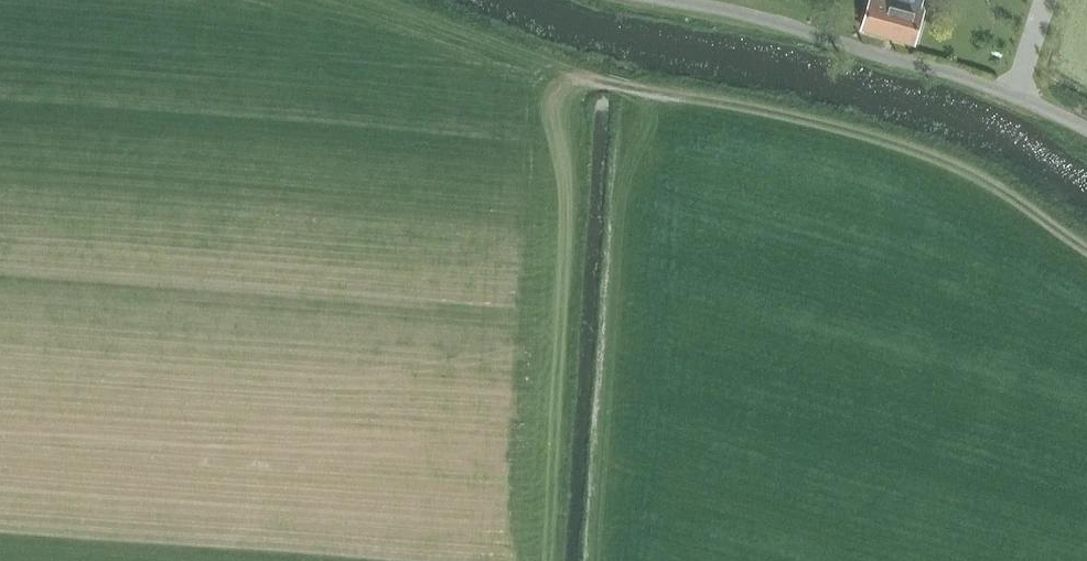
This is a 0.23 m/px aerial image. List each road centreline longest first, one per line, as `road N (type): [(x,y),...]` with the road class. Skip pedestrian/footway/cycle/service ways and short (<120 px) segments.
road 1 (unclassified): [(1086,130),(968,79),(745,15),(661,0)]

